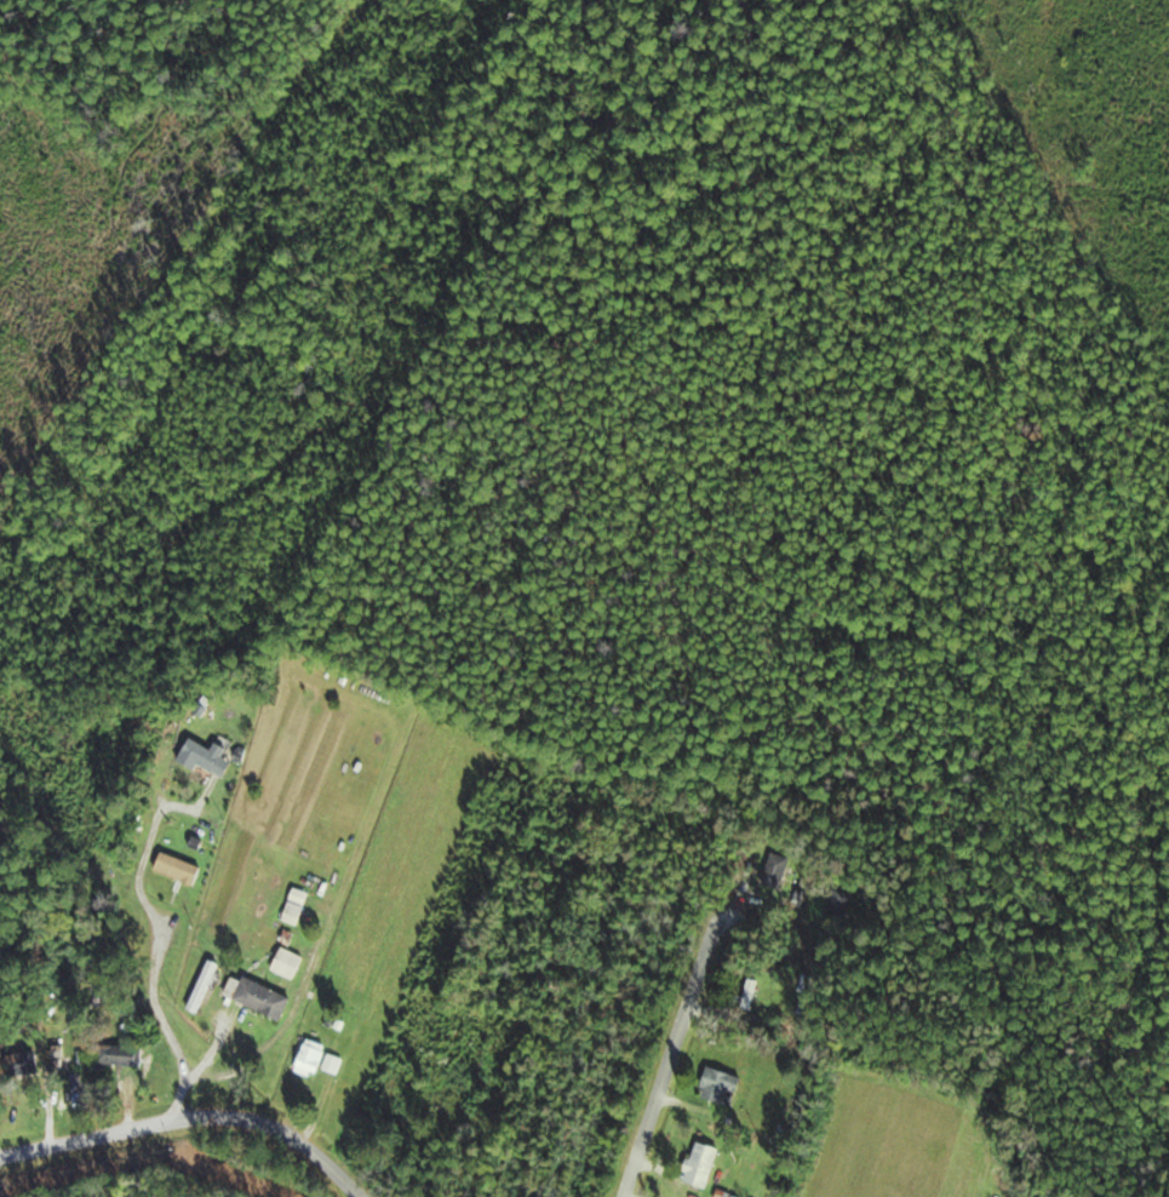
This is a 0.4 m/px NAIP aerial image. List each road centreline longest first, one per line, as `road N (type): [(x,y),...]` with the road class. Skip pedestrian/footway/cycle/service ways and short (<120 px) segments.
road 1 (residential): [(365,1196),(315,1147),(253,1119),(144,1127),(0,1158)]
road 2 (residential): [(625,1196),(715,939),(728,920),(751,915)]

